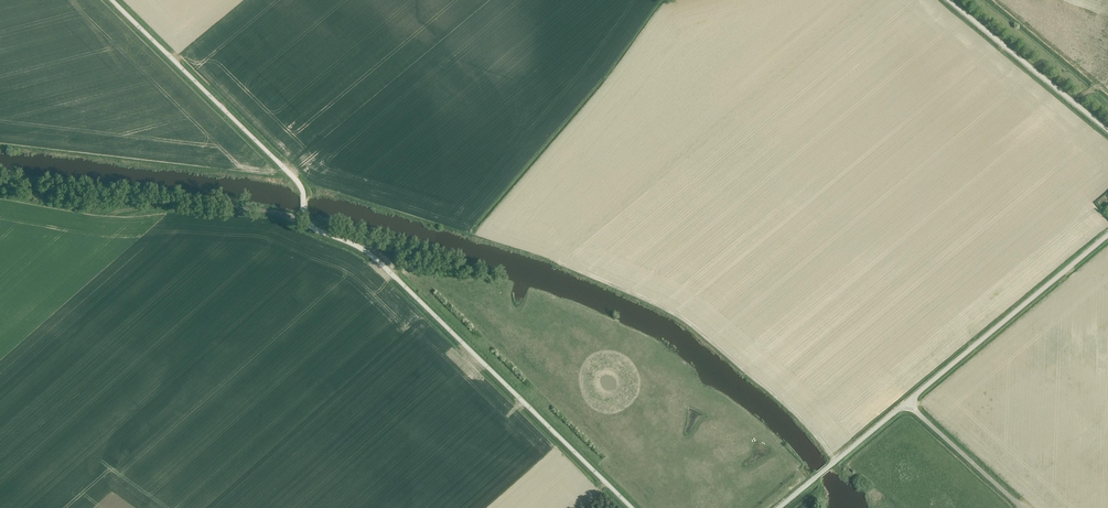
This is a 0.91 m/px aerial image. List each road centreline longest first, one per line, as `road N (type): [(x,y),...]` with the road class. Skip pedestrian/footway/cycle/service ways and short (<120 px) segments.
road 1 (unclassified): [(632,507),(379,262),(312,227),(298,183),(112,0)]
road 2 (track): [(0,185),(306,219)]
road 3 (unclassified): [(907,402),(1107,235)]
road 4 (unclassified): [(1107,131),(948,0)]
road 5 (unclassified): [(779,507),(907,402)]
road 6 (unclassified): [(1022,507),(907,402)]

